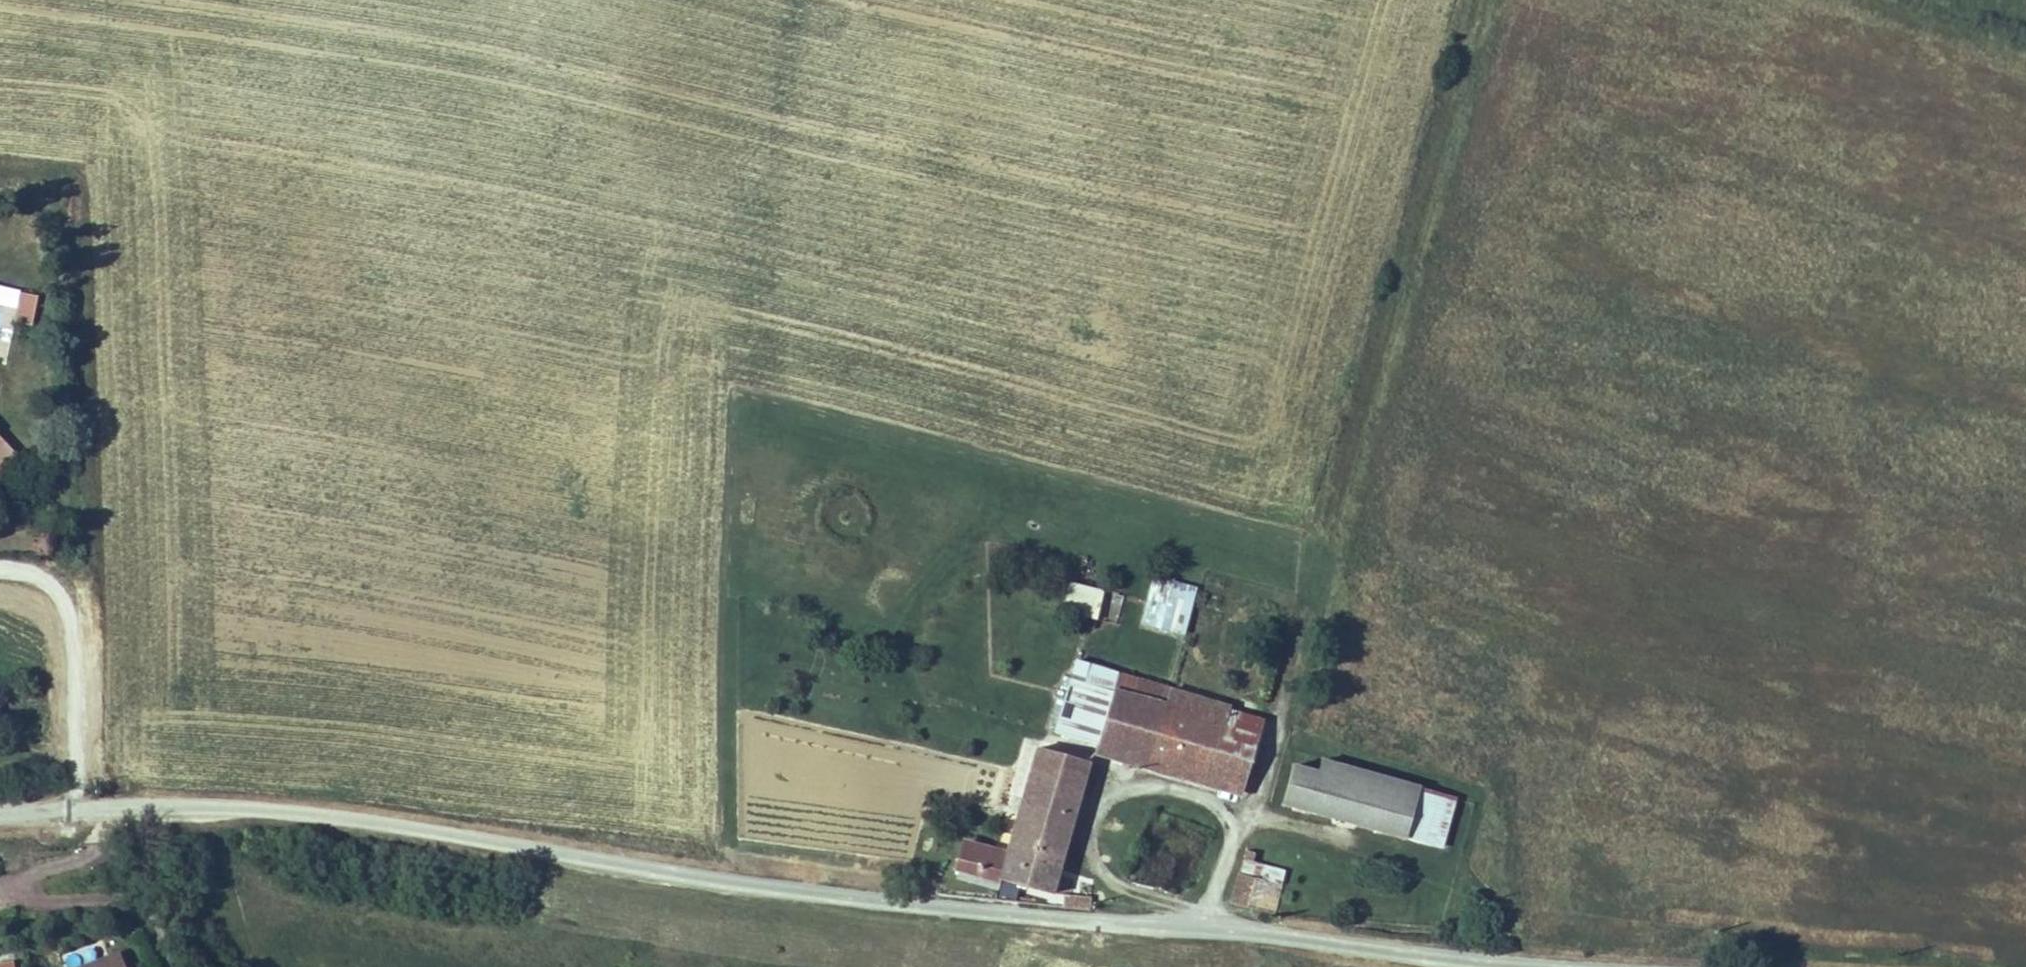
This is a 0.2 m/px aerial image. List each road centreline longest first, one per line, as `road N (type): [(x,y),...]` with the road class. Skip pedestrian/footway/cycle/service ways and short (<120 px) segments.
road 1 (unclassified): [(0,816),(221,808),(315,816),(784,890),(1261,932),(1522,966)]

